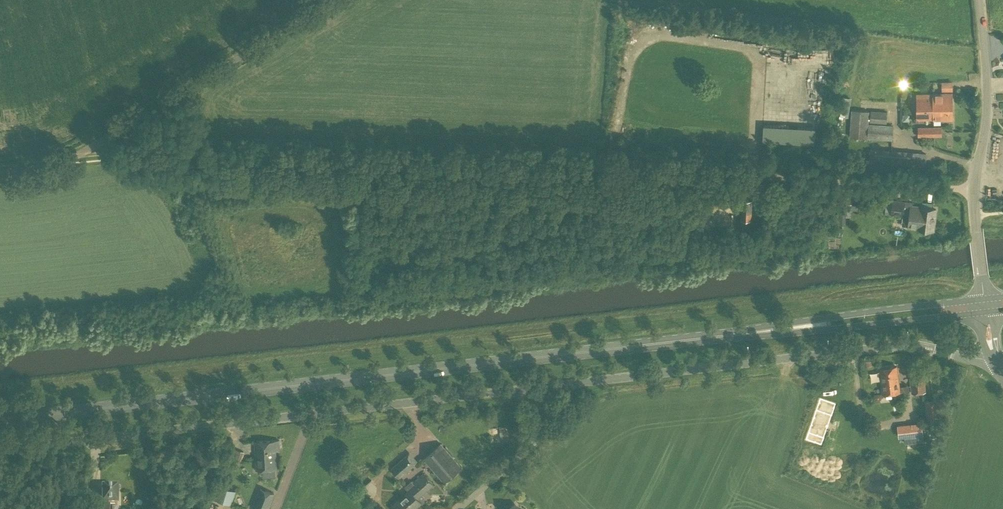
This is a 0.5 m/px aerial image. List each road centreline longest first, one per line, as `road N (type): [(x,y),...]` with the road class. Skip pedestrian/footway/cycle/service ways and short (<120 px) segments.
road 1 (primary): [(985,306),(0,422)]
road 2 (track): [(676,175),(80,152)]
road 3 (unclassified): [(536,389),(0,448)]
road 4 (unclassified): [(992,354),(891,348),(536,389)]
road 5 (unclassified): [(0,171),(56,163),(96,144),(325,0)]
road 6 (unclassified): [(974,190),(676,175)]
road 7 (unclassified): [(974,190),(987,111),(979,0)]
road 8 (unclassified): [(456,508),(531,443),(536,389)]

